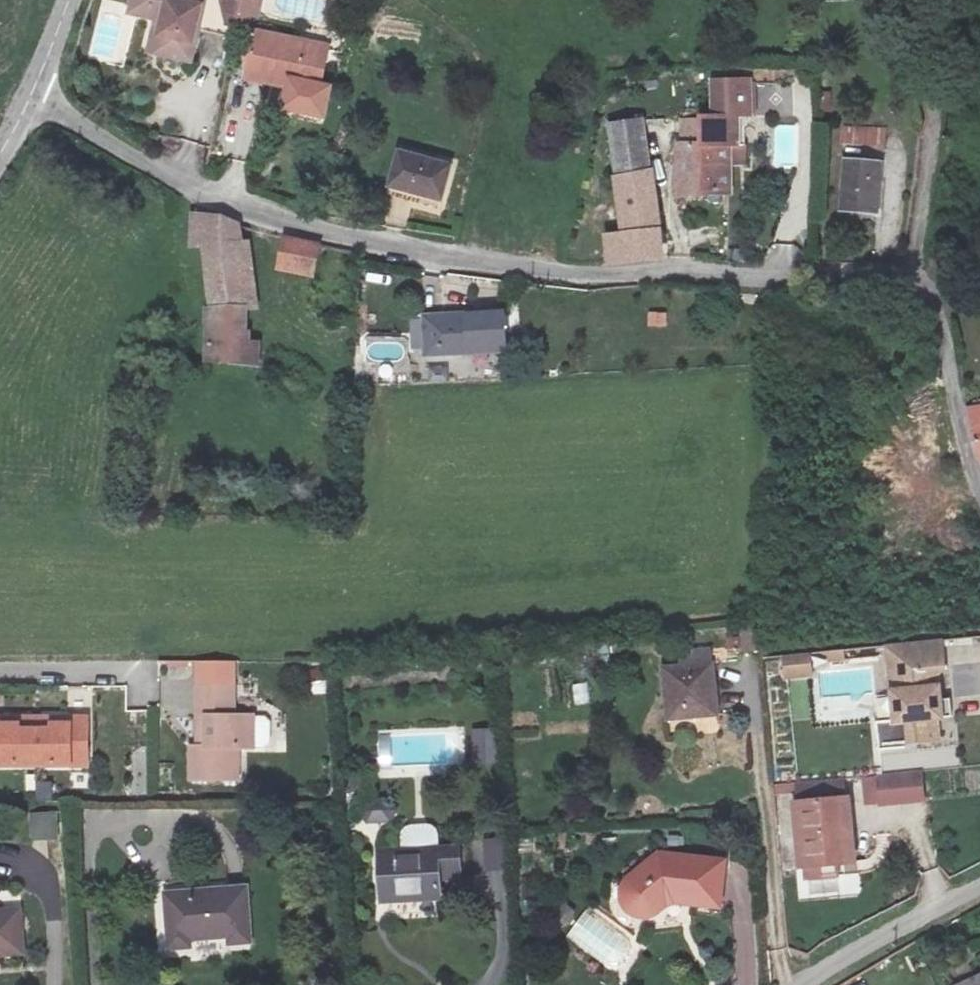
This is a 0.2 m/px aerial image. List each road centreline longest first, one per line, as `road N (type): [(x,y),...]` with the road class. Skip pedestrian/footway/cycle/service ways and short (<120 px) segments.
road 1 (residential): [(911,272),(593,276),(361,240),(246,208),(35,102)]
road 2 (unclassified): [(911,0),(927,113),(911,272)]
road 3 (residential): [(979,479),(928,303),(911,272)]
road 4 (residential): [(789,984),(979,878)]
road 5 (residential): [(0,676),(145,678)]

